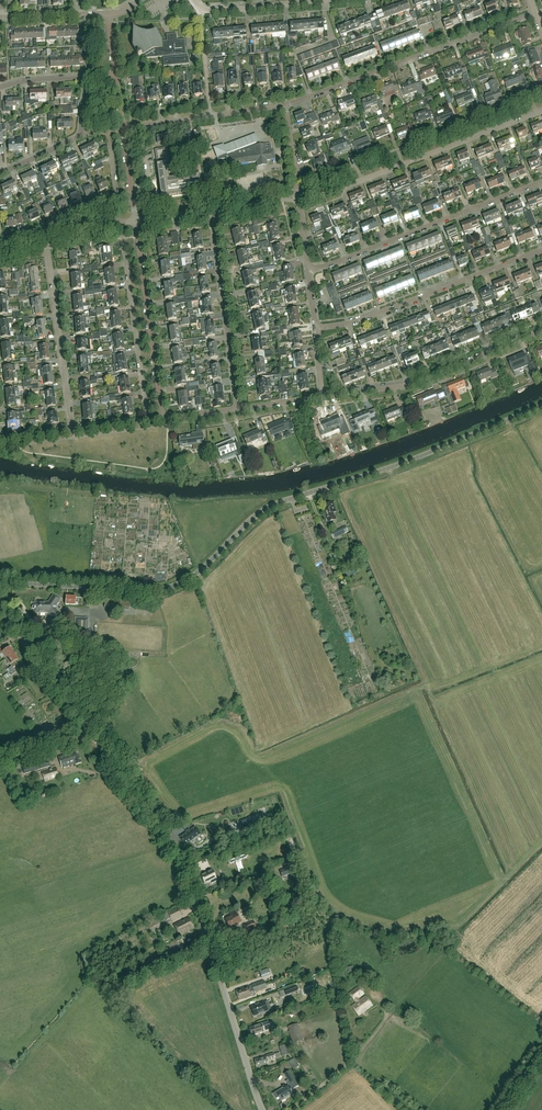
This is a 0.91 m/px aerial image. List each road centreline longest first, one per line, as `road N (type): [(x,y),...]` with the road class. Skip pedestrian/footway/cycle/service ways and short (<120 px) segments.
road 1 (unclassified): [(0,583),(170,588),(273,505),(541,406)]
road 2 (tertiary): [(263,1109),(186,868),(93,736)]
road 3 (residential): [(285,105),(535,12)]
road 4 (residential): [(299,200),(328,196),(541,113)]
road 5 (residential): [(308,274),(541,183)]
road 6 (residential): [(317,328),(375,316),(541,251)]
road 7 (residential): [(322,397),(411,384),(541,330)]
road 8 (residential): [(239,408),(211,211)]
road 9 (residential): [(147,421),(120,224)]
road 10 (residential): [(73,431),(46,234)]
road 11 (residential): [(163,418),(136,222)]
road 12 (tertiary): [(93,736),(0,607)]
road 13 (residential): [(201,11),(324,0)]

